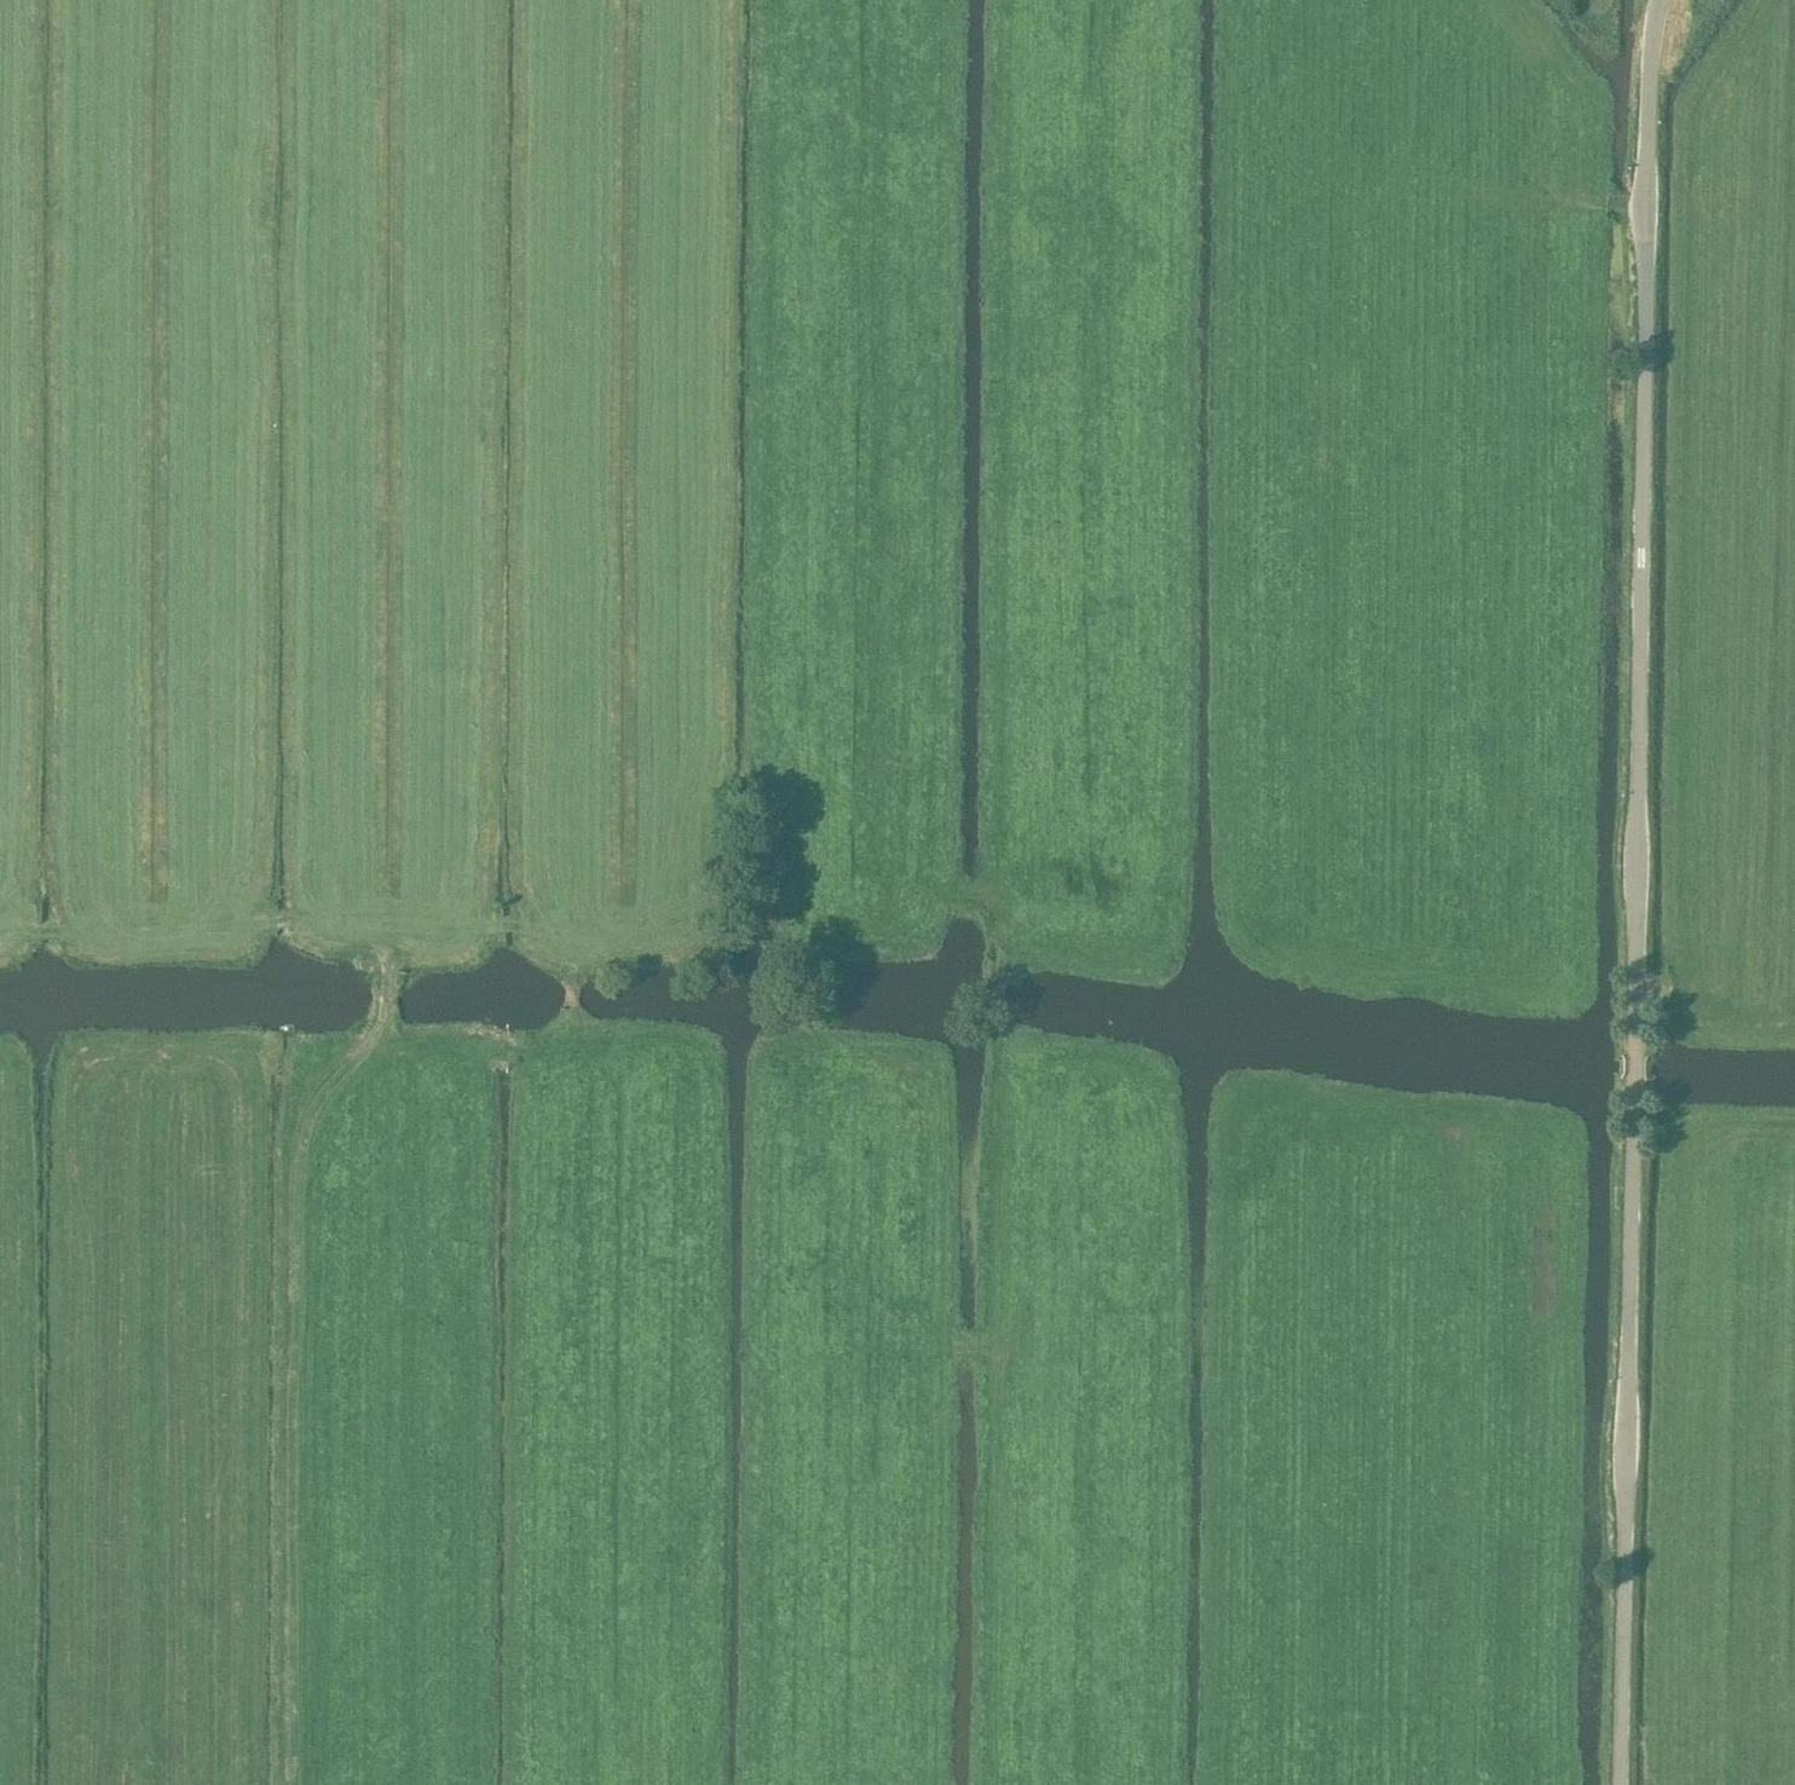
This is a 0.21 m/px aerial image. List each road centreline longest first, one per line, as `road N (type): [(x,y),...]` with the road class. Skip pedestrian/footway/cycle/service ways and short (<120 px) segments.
road 1 (tertiary): [(1620,1784),(1646,108),(1662,0)]
road 2 (track): [(0,939),(62,931),(197,944),(291,920),(340,927),(388,957),(388,1032),(309,1103),(305,1784)]

